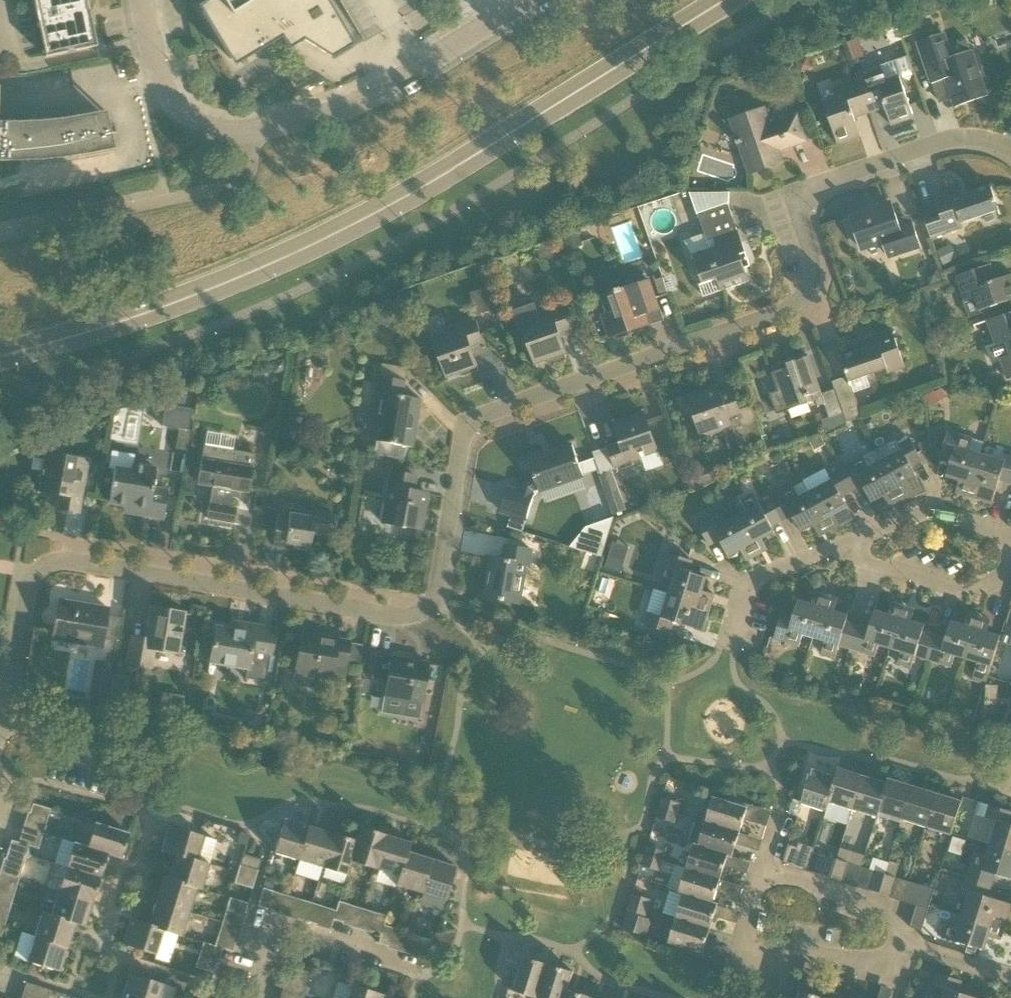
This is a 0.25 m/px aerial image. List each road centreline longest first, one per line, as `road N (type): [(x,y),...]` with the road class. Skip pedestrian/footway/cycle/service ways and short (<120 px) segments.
road 1 (residential): [(432,604),(460,451),(473,423),(795,309),(814,275),(802,208),(826,183),(944,141),(1010,151)]
road 2 (tertiary): [(0,356),(182,300),(335,234),(726,0)]
road 3 (residential): [(0,735),(30,578),(57,562),(389,616),(416,615),(432,604)]
road 4 (unclassified): [(251,132),(371,95),(531,0)]
road 5 (residential): [(1010,551),(1002,578),(972,591),(827,551)]
road 6 (residential): [(250,997),(276,939),(419,976)]
road 7 (unclassified): [(251,132),(196,125),(173,108),(138,0)]
road 8 (residential): [(827,551),(924,513),(1010,538)]
road 9 (residential): [(735,950),(872,967),(893,960),(900,945)]
road 10 (residential): [(900,945),(900,922),(889,908),(762,869)]
road 11 (residential): [(730,645),(750,581),(827,551)]

